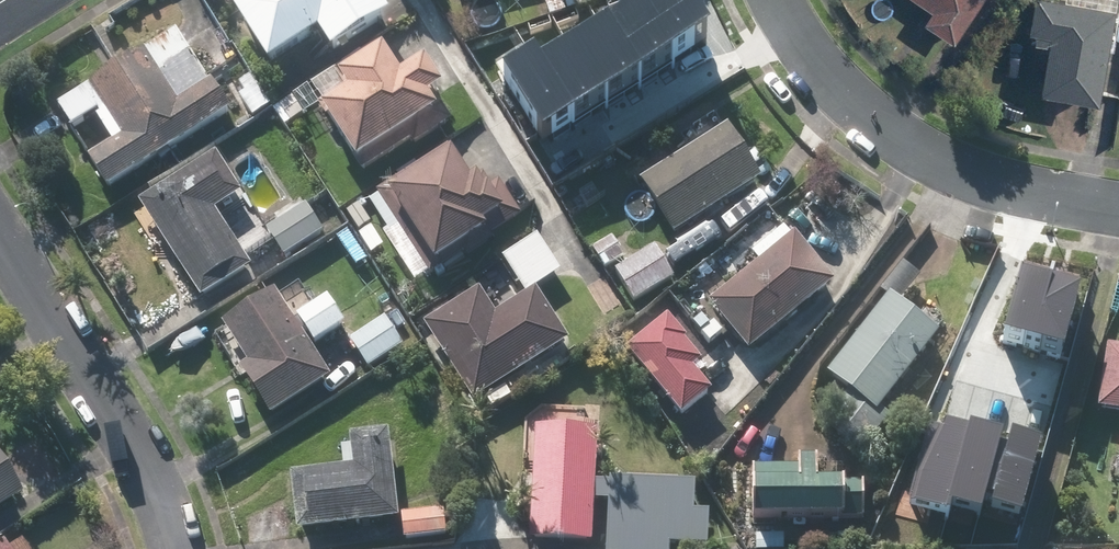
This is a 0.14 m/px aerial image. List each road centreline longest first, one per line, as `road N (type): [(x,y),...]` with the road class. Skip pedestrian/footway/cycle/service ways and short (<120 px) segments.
road 1 (residential): [(771,0),(819,72),(890,133),(961,173),(1118,209)]
road 2 (residential): [(0,233),(146,462),(180,548)]

